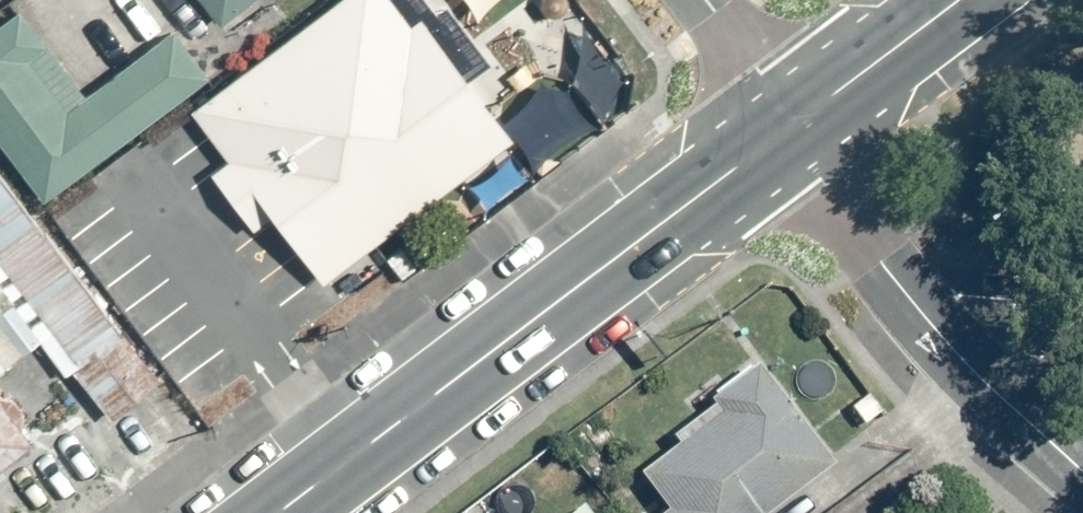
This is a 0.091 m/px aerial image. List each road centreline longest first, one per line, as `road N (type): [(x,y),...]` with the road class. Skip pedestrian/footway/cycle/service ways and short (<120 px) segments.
road 1 (secondary): [(278,512),(791,129)]
road 2 (residential): [(791,129),(952,350),(1082,470)]
road 3 (secondary): [(791,129),(954,0)]
road 4 (residential): [(704,0),(791,129)]

